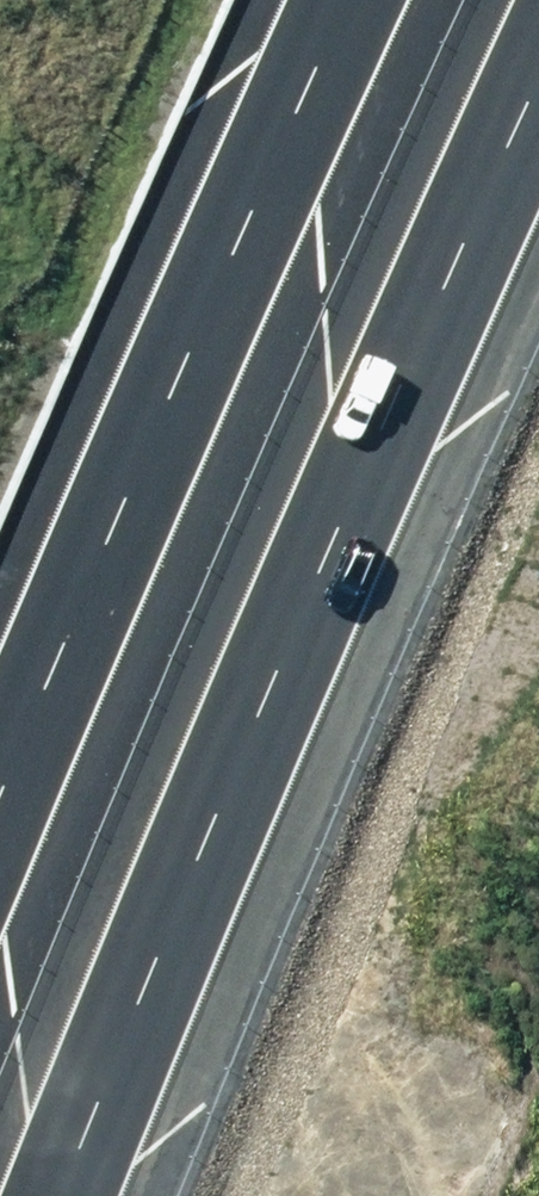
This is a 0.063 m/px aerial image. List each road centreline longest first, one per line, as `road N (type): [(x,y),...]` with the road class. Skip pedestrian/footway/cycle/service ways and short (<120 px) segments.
road 1 (motorway): [(538,92),(74,1195)]
road 2 (motorway): [(0,835),(371,0)]

